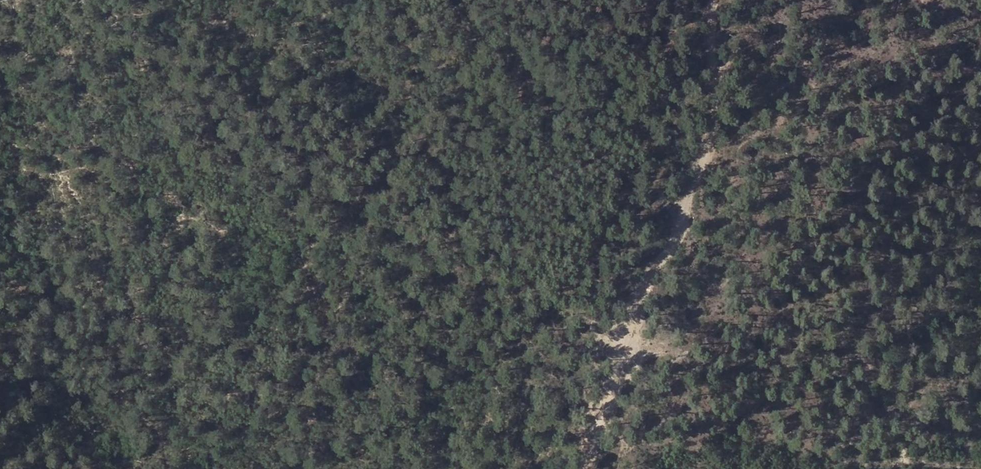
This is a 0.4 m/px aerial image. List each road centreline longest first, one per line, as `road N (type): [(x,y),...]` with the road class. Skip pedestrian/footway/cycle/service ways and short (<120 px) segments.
road 1 (track): [(589,468),(615,347),(689,213),(716,121),(707,44),(715,0)]

